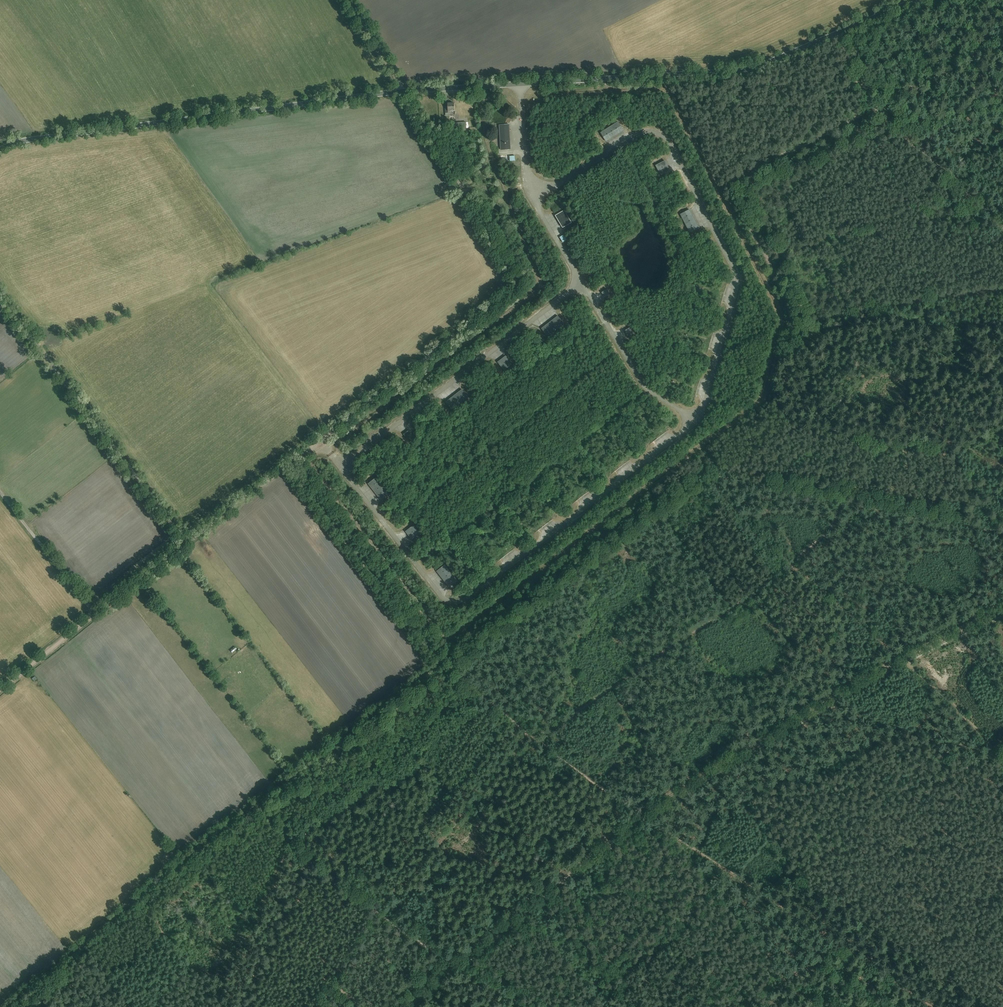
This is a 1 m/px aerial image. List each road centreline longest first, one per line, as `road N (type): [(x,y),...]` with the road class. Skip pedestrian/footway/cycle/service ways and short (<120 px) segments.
road 1 (unclassified): [(0,149),(404,91),(736,71),(914,0)]
road 2 (track): [(1002,609),(715,762),(409,1006)]
road 3 (track): [(287,464),(517,285),(349,0)]
road 4 (track): [(545,740),(693,628),(834,538),(859,430),(961,441),(1002,431)]
road 5 (track): [(9,1006),(441,661)]
road 6 (track): [(876,106),(732,184),(795,309),(765,399),(703,449),(704,470)]
road 7 (track): [(562,1006),(742,881),(545,740)]
road 8 (track): [(243,1006),(303,874),(317,862),(535,1006)]
road 9 (track): [(1002,762),(908,662),(760,534),(708,475)]
road 10 (track): [(859,430),(799,427),(782,402),(804,324),(1002,289)]
road 11 (track): [(0,691),(287,464)]
road 12 (track): [(448,656),(655,496),(704,470)]
road 13 (track): [(704,470),(799,491),(827,488),(848,504),(906,505),(920,516),(1002,532)]
road 14 (unclassified): [(186,543),(0,295)]
road 15 (track): [(287,464),(441,661)]
road 16 (track): [(807,864),(842,914),(817,962),(800,974),(834,1006)]
road 17 (track): [(1002,227),(876,106)]
road 18 (track): [(95,616),(0,494)]
road 19 (track): [(545,740),(448,656)]

